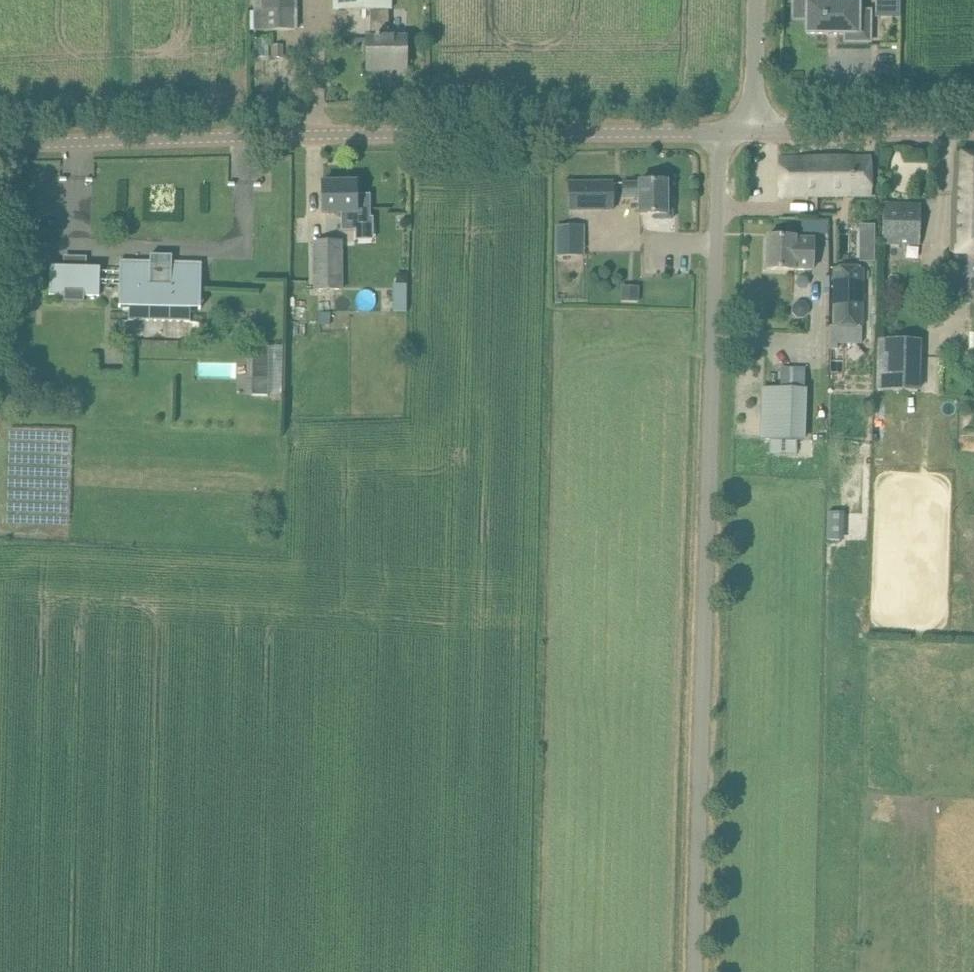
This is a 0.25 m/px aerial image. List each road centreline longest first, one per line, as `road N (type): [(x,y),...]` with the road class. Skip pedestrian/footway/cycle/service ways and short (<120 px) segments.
road 1 (unclassified): [(698,971),(722,134)]
road 2 (unclassified): [(0,150),(722,134)]
road 3 (unclassified): [(751,133),(973,131)]
road 4 (unclassified): [(751,133),(755,0)]

